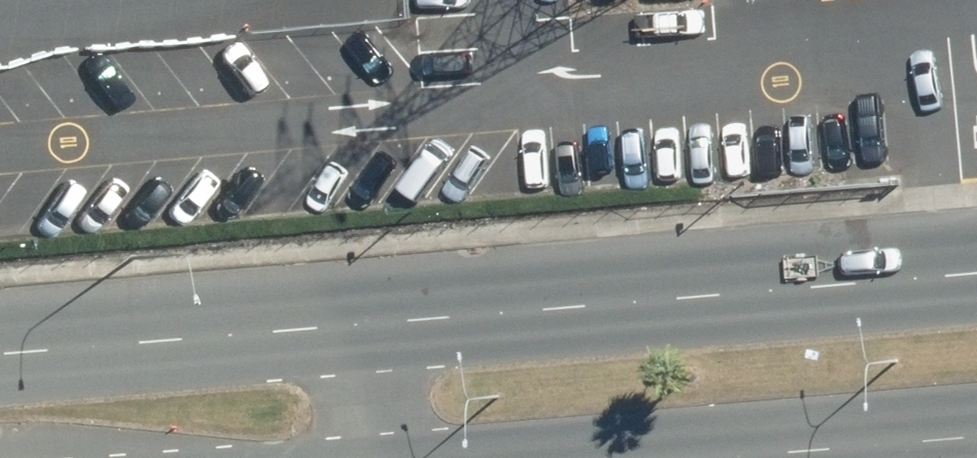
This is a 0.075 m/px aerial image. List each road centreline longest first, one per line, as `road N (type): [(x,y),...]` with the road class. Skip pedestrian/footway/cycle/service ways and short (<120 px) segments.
road 1 (primary): [(362,326),(976,275)]
road 2 (primary): [(0,357),(362,326)]
road 3 (primary): [(976,436),(705,457)]
road 4 (primary): [(362,326),(378,457)]

